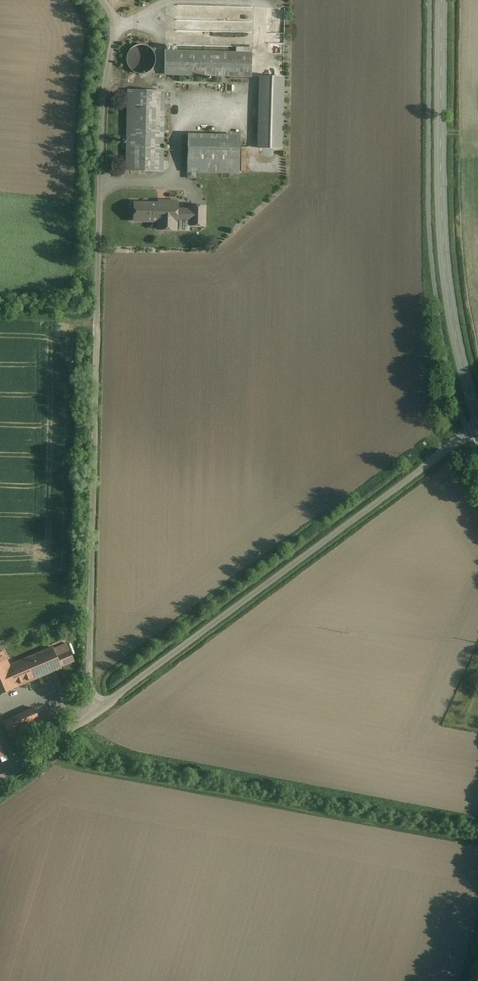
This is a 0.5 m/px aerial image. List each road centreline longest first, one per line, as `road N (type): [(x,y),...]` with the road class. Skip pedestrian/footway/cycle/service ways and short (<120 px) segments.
road 1 (unclassified): [(93,715),(101,115),(113,23),(102,0)]
road 2 (unclassified): [(93,715),(477,426)]
road 3 (tertiary): [(442,0),(445,261),(477,418)]

